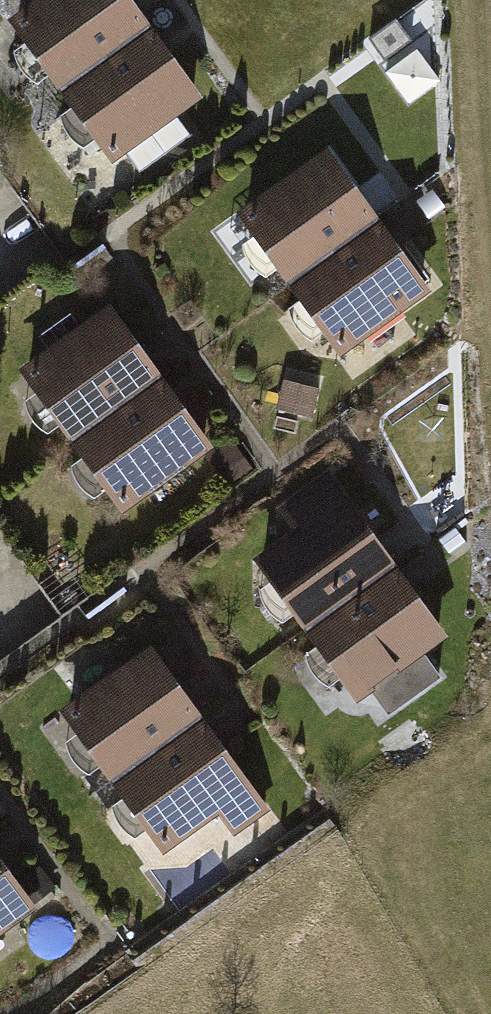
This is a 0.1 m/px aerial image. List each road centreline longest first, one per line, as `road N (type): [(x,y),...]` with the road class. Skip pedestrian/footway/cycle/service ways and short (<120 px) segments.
road 1 (track): [(490,201),(480,0)]

